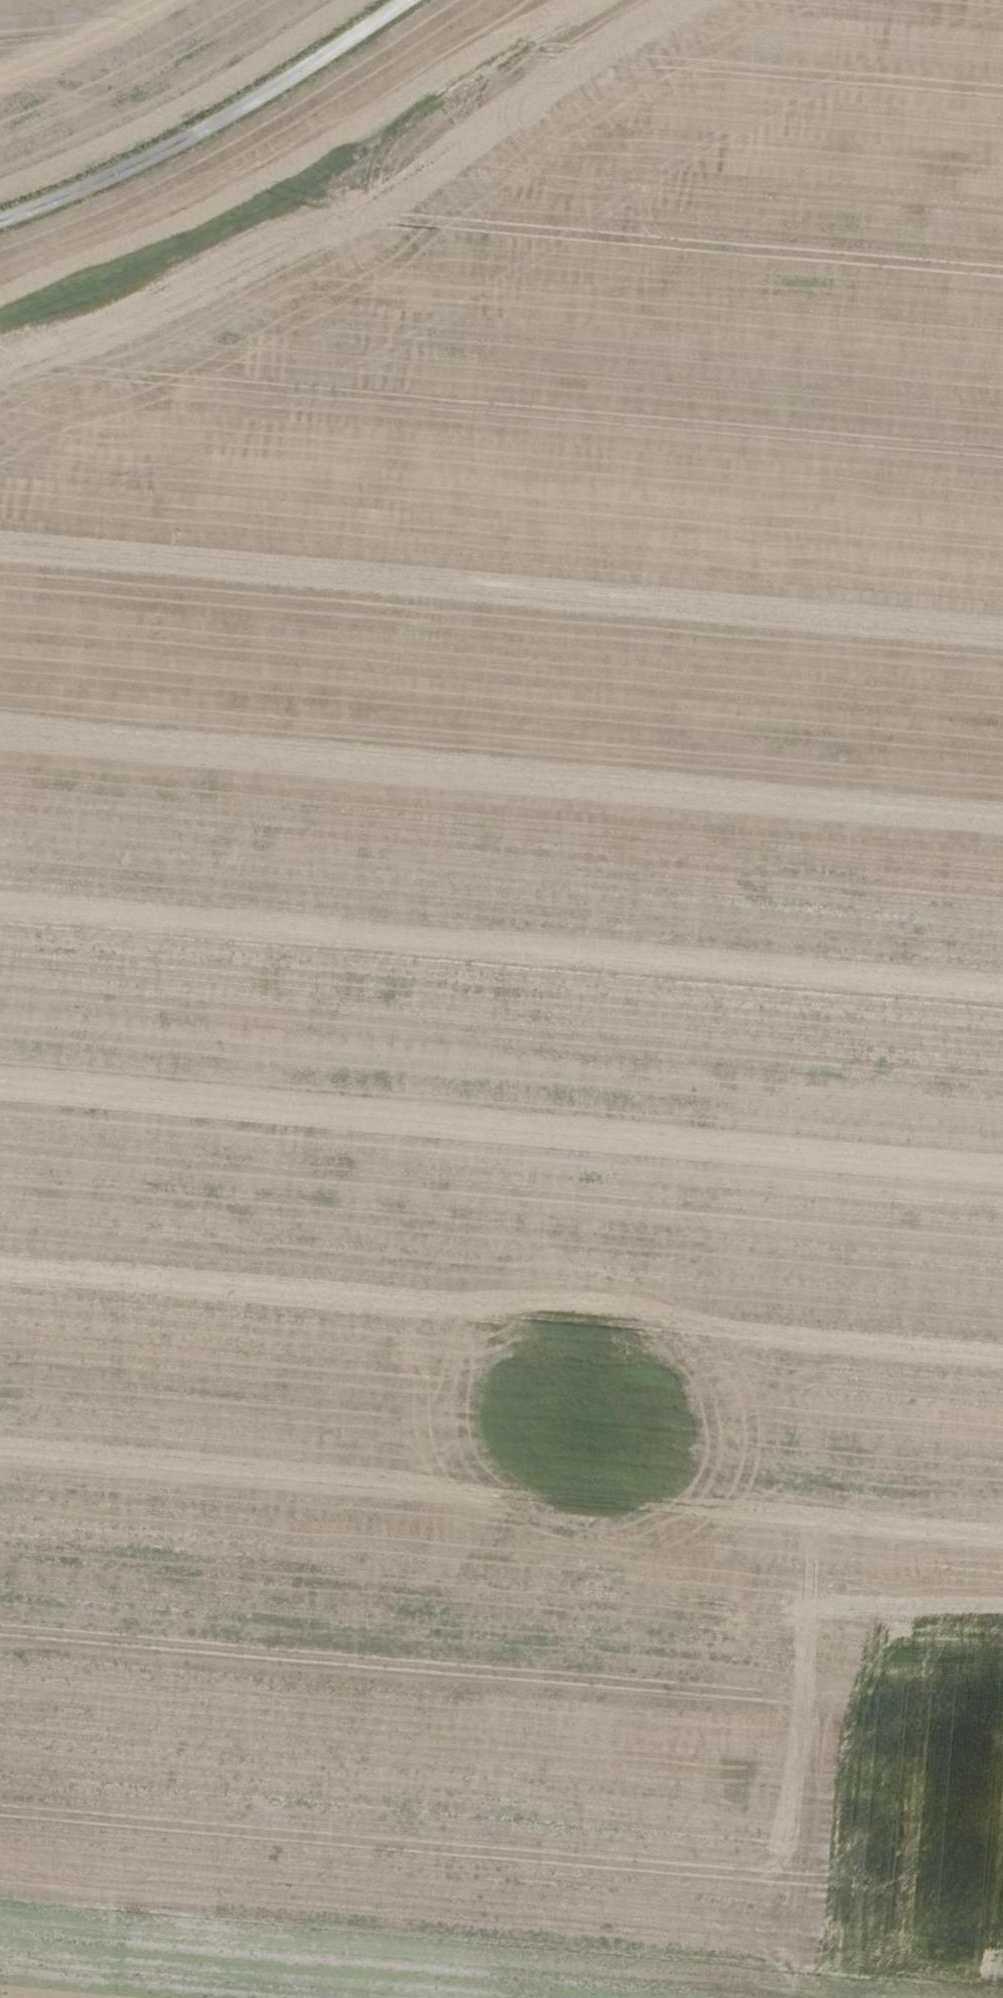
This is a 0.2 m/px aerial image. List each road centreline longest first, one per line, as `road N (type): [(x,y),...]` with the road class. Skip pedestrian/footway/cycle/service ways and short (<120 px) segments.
road 1 (unclassified): [(414,0),(139,171),(0,219)]

